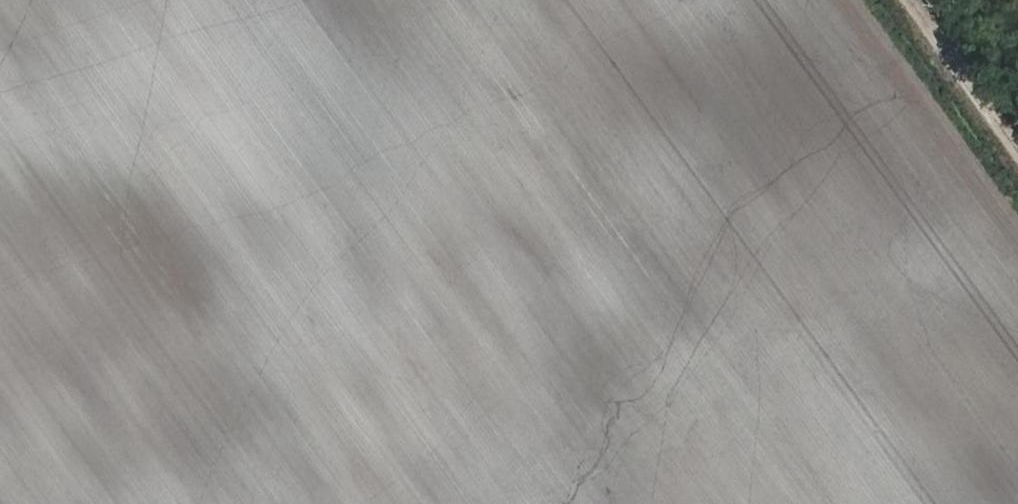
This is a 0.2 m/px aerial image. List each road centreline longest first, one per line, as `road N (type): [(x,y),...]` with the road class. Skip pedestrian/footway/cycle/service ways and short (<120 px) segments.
road 1 (track): [(909,0),(1017,150)]

